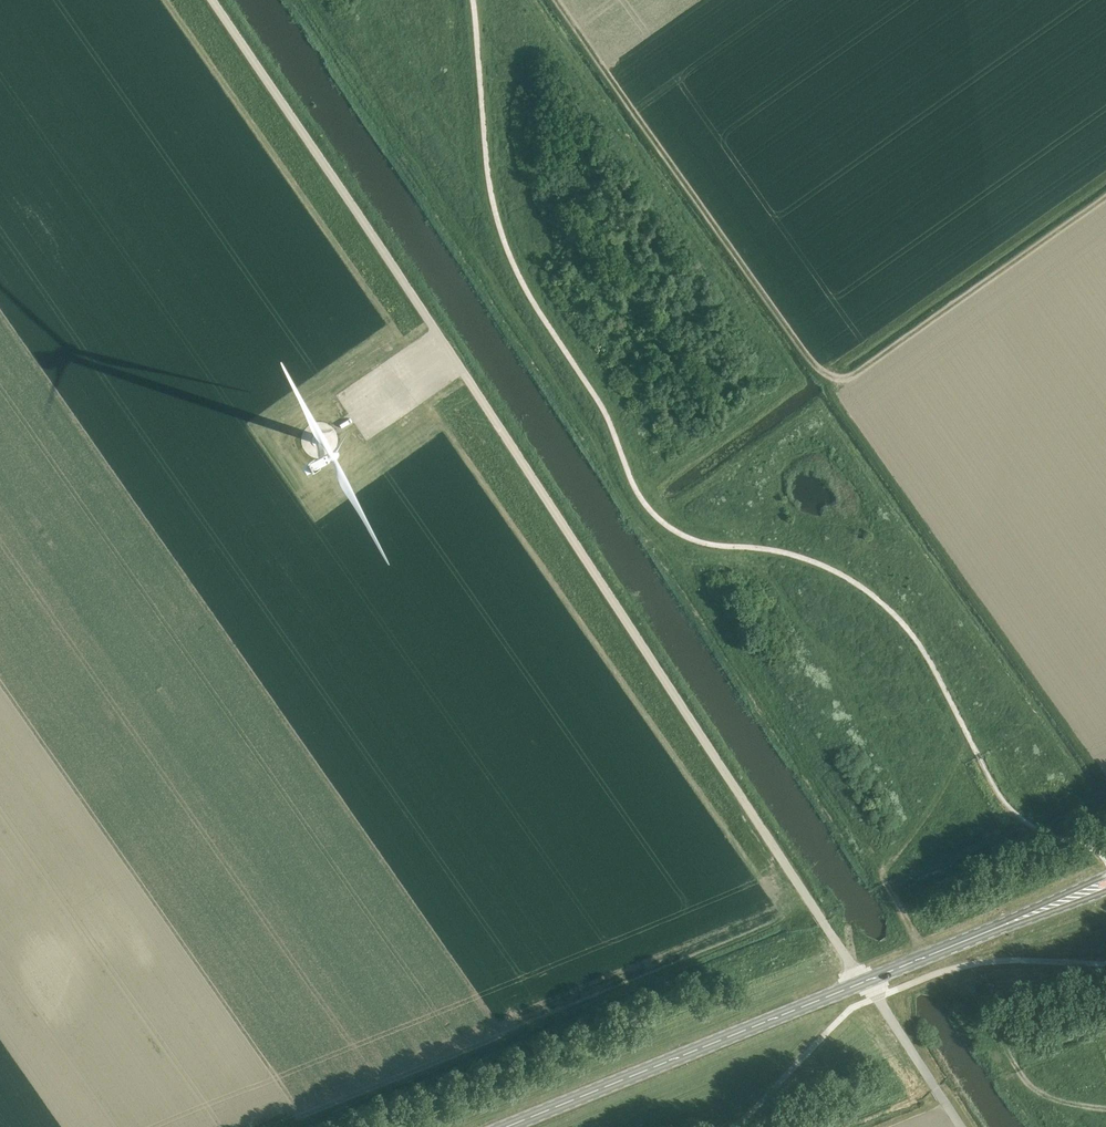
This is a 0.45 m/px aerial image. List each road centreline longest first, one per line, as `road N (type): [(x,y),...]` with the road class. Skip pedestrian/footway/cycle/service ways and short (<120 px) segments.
road 1 (secondary): [(506,1126),(1063,901)]

